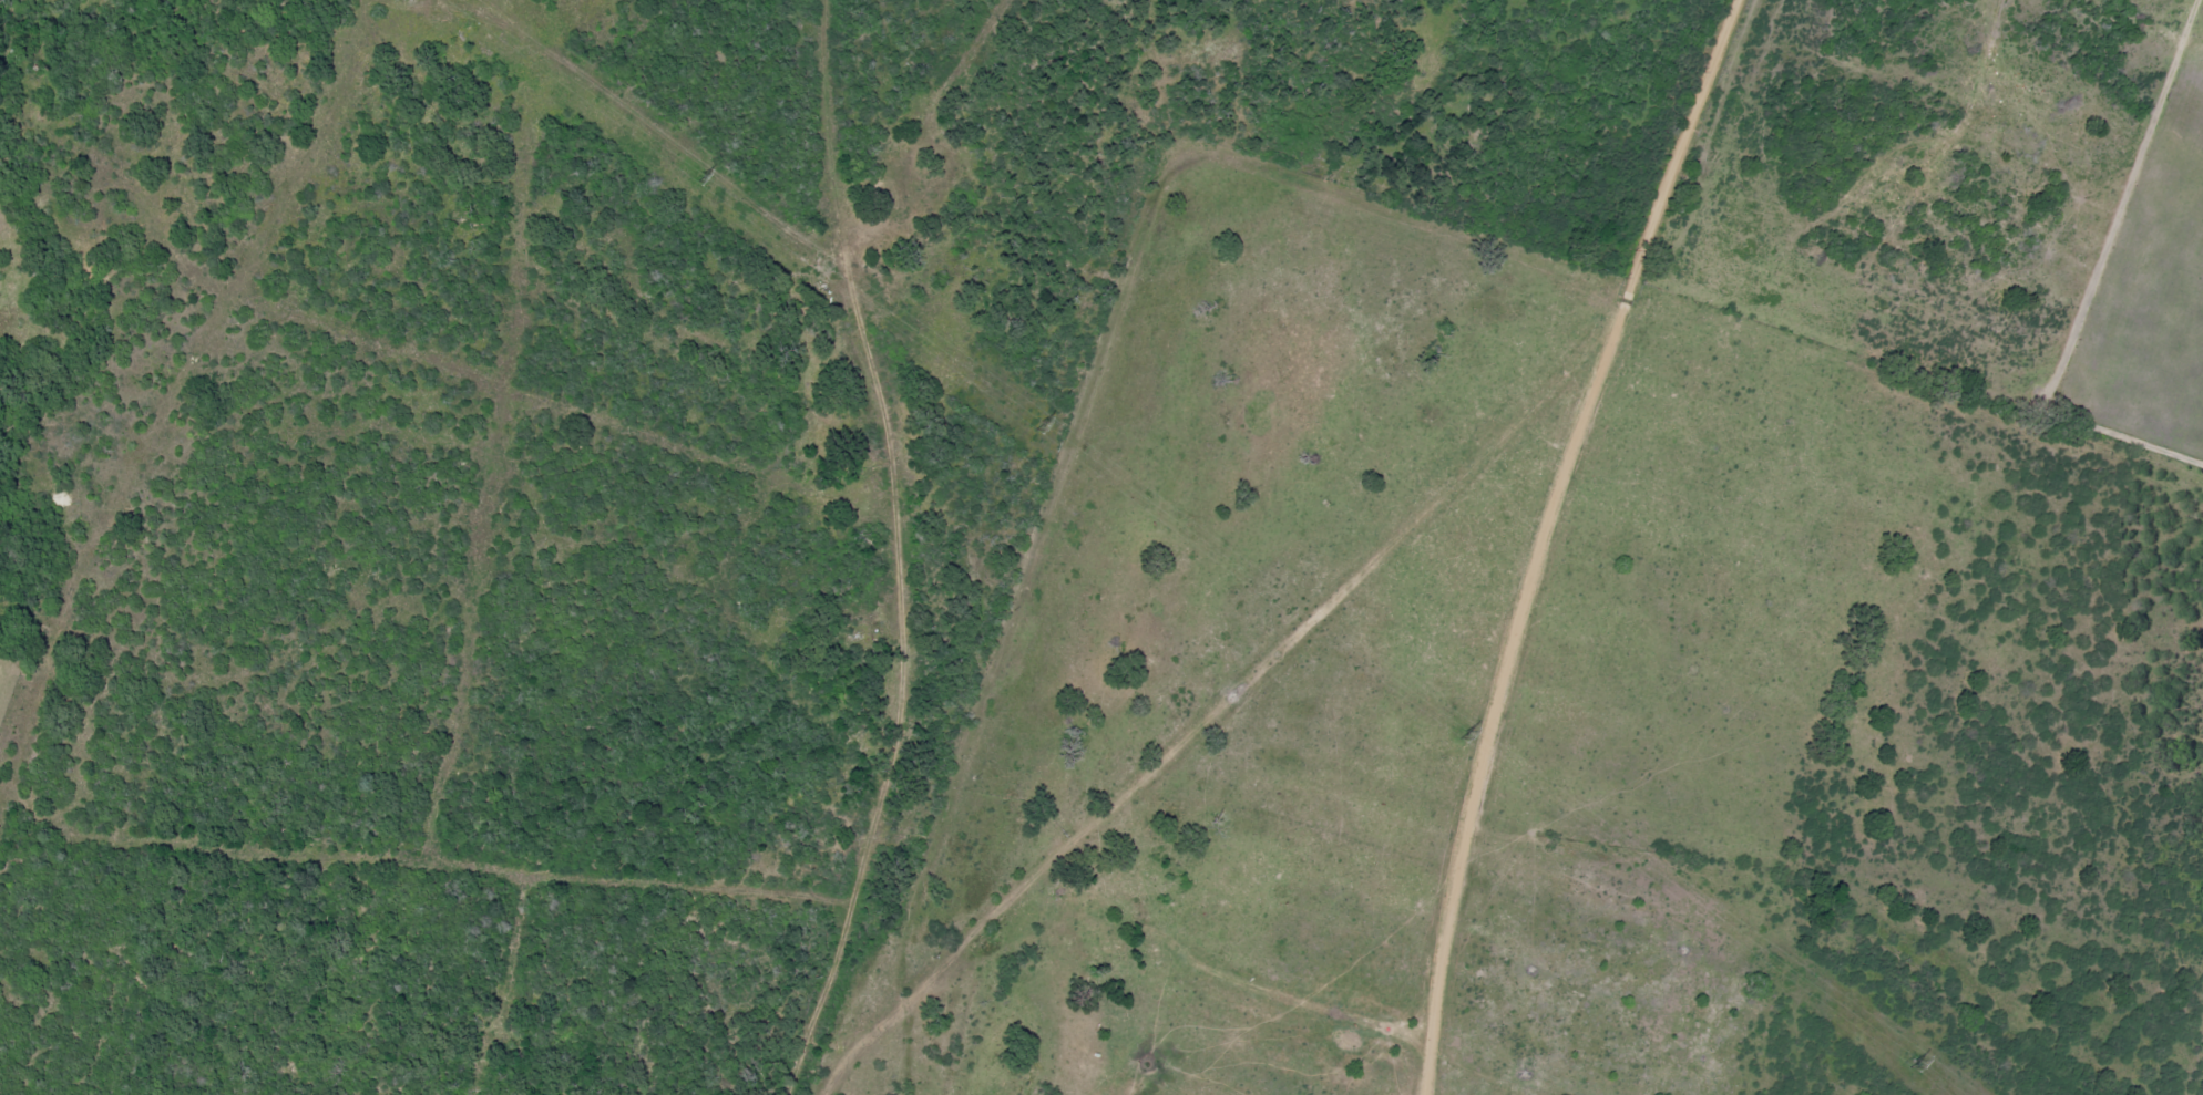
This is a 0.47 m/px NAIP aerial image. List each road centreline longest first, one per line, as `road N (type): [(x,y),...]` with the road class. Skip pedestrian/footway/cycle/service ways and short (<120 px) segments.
road 1 (residential): [(831,1094),(939,791),(955,688),(998,650),(1074,455),(1197,217),(1466,244),(1575,281),(1628,260),(1699,114),(1740,0)]
road 2 (residential): [(1724,1094),(1708,769),(1631,348),(1628,260)]
road 3 (residential): [(121,135),(129,246),(102,360),(63,481),(16,530)]
road 4 (residential): [(841,1066),(903,1040),(965,967),(1007,937),(1049,932)]
road 5 (residential): [(41,406),(16,530),(0,547)]

